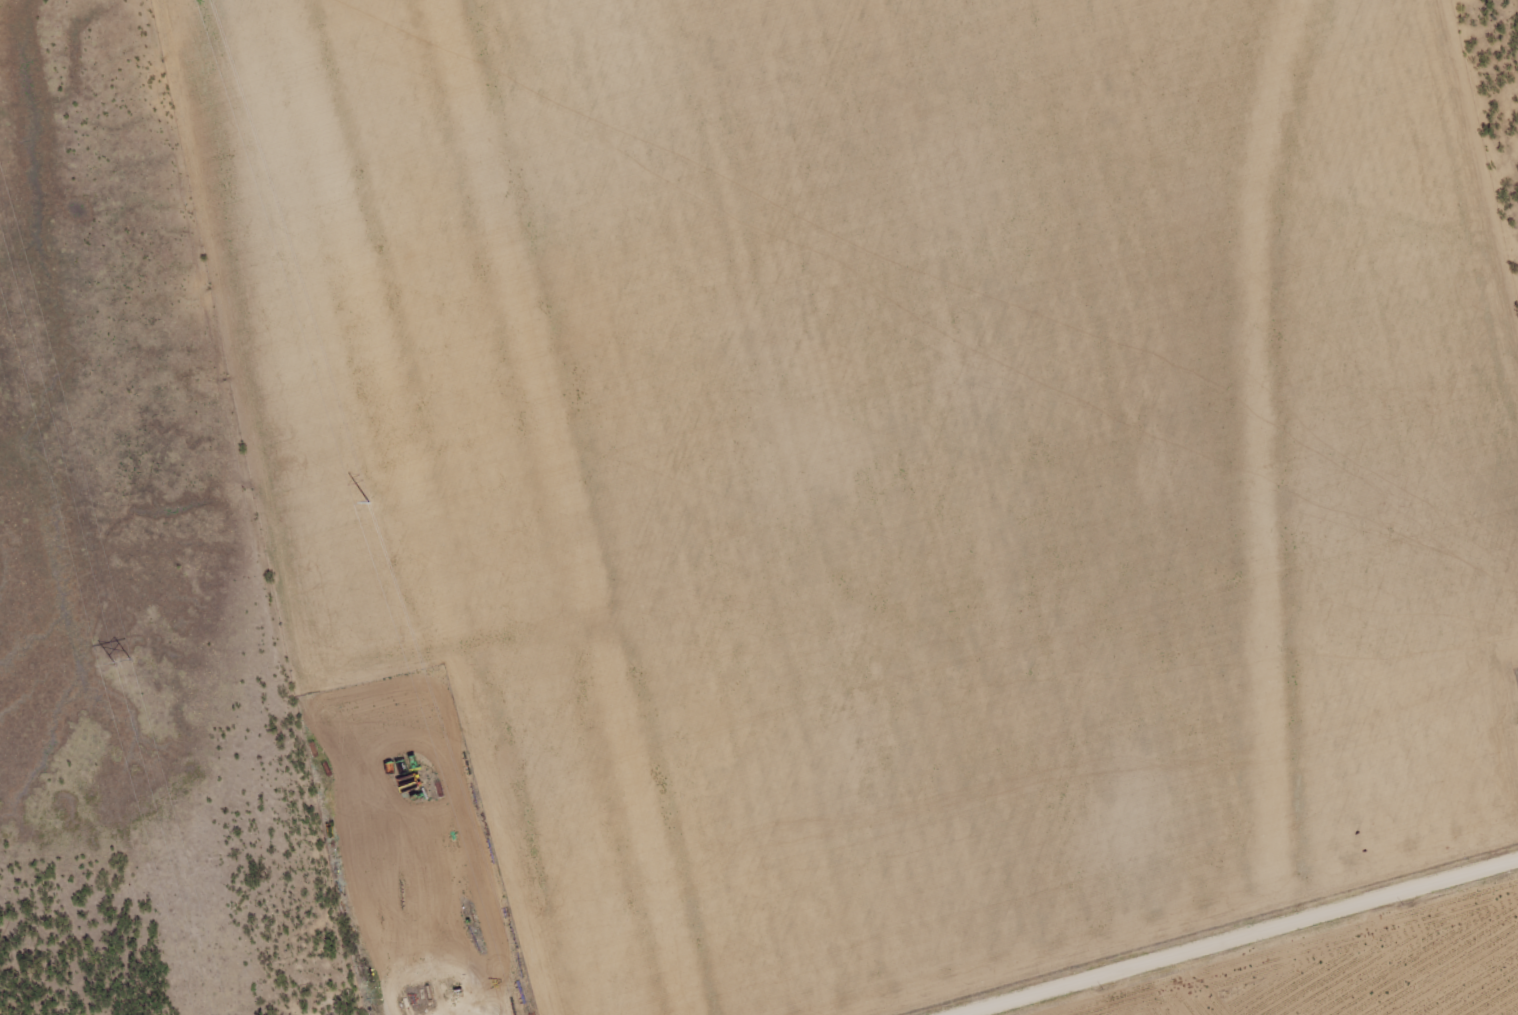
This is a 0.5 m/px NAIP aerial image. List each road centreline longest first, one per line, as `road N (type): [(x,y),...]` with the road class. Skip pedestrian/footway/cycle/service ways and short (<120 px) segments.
road 1 (residential): [(942,1014),(1517,856)]

